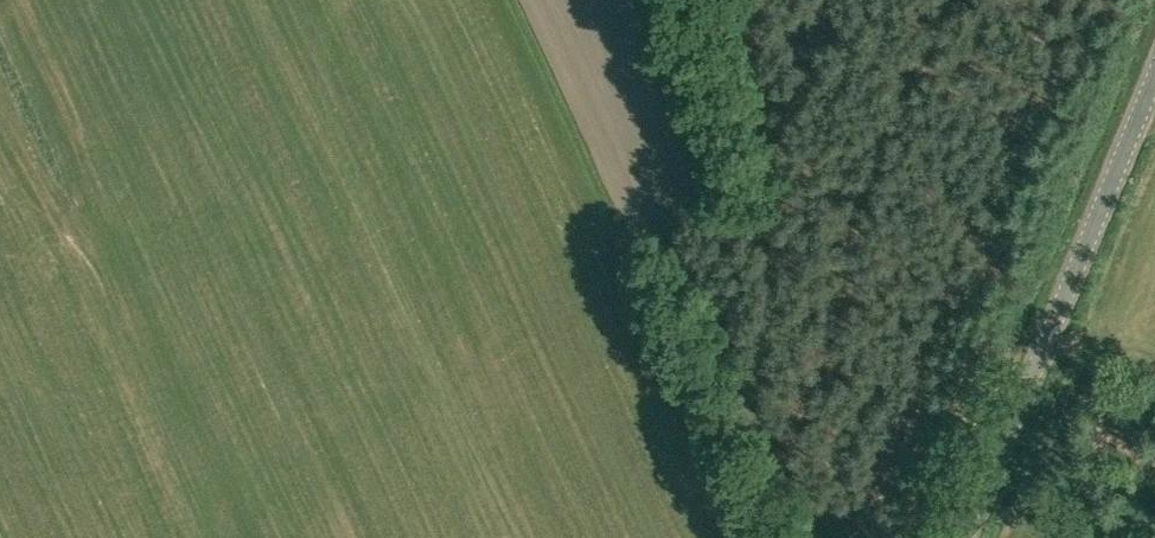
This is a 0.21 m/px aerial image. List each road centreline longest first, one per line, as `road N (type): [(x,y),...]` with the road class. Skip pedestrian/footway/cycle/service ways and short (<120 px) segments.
road 1 (tertiary): [(965,537),(1154,84)]
road 2 (track): [(741,367),(751,298),(710,0)]
road 3 (track): [(741,367),(830,537)]
road 4 (track): [(741,367),(655,207)]

